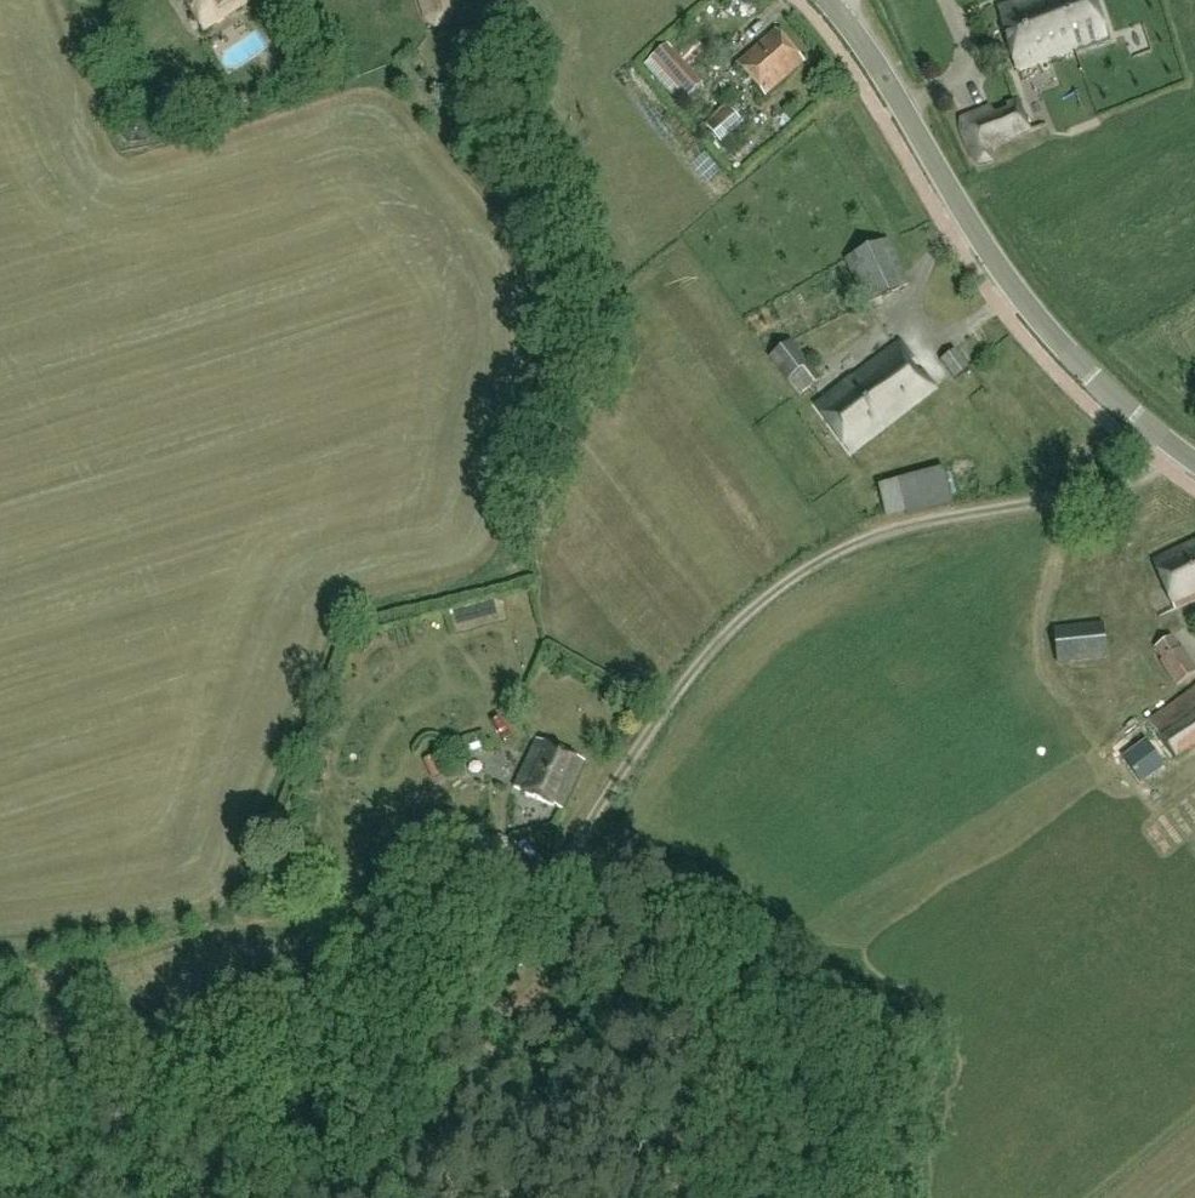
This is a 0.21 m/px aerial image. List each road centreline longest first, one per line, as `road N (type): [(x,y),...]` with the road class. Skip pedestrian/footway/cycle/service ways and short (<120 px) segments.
road 1 (tertiary): [(1194,465),(1041,327),(828,0)]

